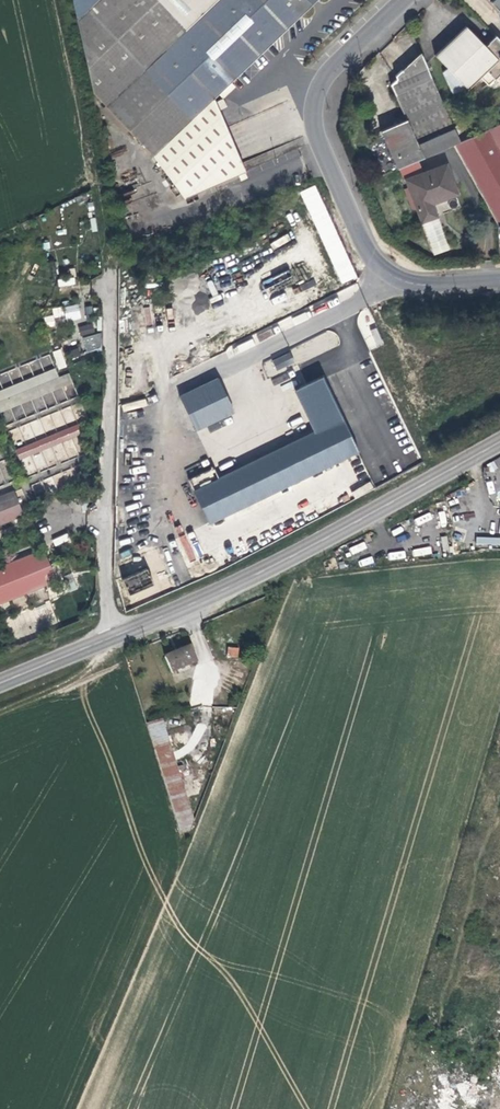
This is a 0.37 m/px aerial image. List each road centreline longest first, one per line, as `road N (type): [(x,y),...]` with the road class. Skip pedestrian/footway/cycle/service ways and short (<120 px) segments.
road 1 (primary): [(0,681),(258,574),(499,443)]
road 2 (unclassified): [(499,279),(421,282),(380,263),(319,137),(315,113),(323,85),(407,0)]
road 3 (track): [(64,0),(115,287)]
road 4 (track): [(117,636),(95,675),(0,714)]

